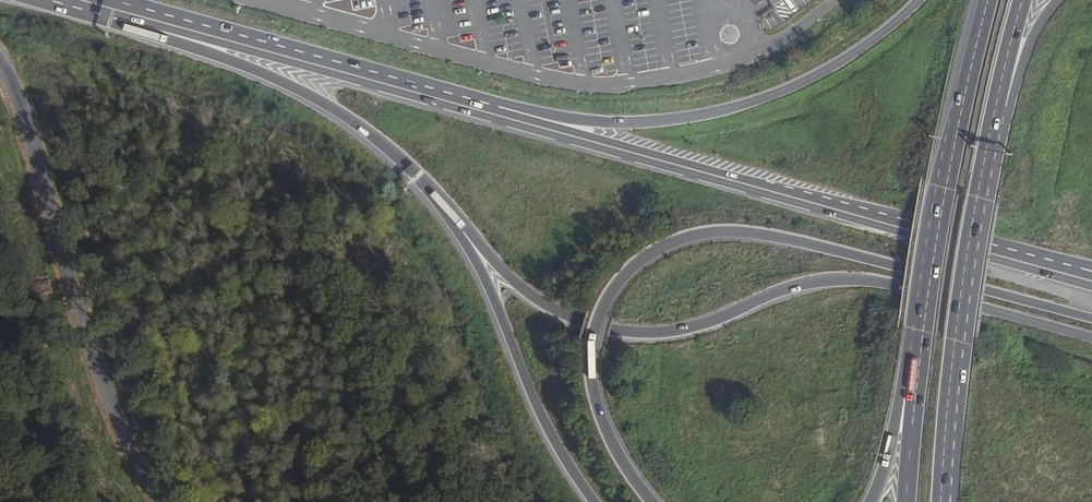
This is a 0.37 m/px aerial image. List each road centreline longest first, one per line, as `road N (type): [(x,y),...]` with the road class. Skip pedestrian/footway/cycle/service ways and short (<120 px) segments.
road 1 (trunk): [(648,501),(604,430),(588,355),(615,287),(666,247),(734,235),(792,244),(1091,321)]
road 2 (trunk): [(450,219),(543,306),(616,332),(700,327),(785,291),(861,281),(1091,340)]
road 3 (primary): [(1075,277),(495,115)]
road 4 (tertiary): [(164,501),(113,405),(26,119),(0,67)]
road 5 (trunk): [(919,0),(830,67),(726,110),(630,124),(515,106),(495,115)]
road 6 (trunk): [(117,10),(118,26),(262,77),(357,127),(450,219)]
road 7 (primary): [(117,10),(495,115)]
road 8 (trunk): [(942,487),(964,264),(989,138)]
road 9 (trunk): [(987,0),(921,337)]
road 10 (trunk): [(450,219),(551,437),(594,501)]
road 11 (trunk): [(921,337),(871,501)]
road 12 (trunk): [(921,337),(906,501)]
road 13 (trunk): [(989,138),(1031,39),(1058,0)]
road 14 (trunk): [(989,138),(1021,0)]

